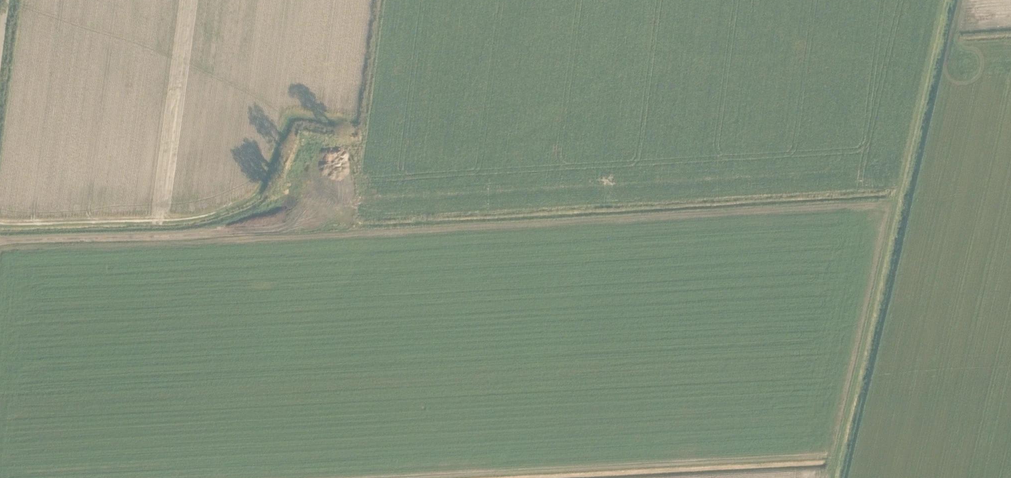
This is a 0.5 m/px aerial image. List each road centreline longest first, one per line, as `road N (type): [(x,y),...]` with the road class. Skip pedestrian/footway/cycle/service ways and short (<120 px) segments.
road 1 (track): [(348,218),(199,235),(0,242)]

